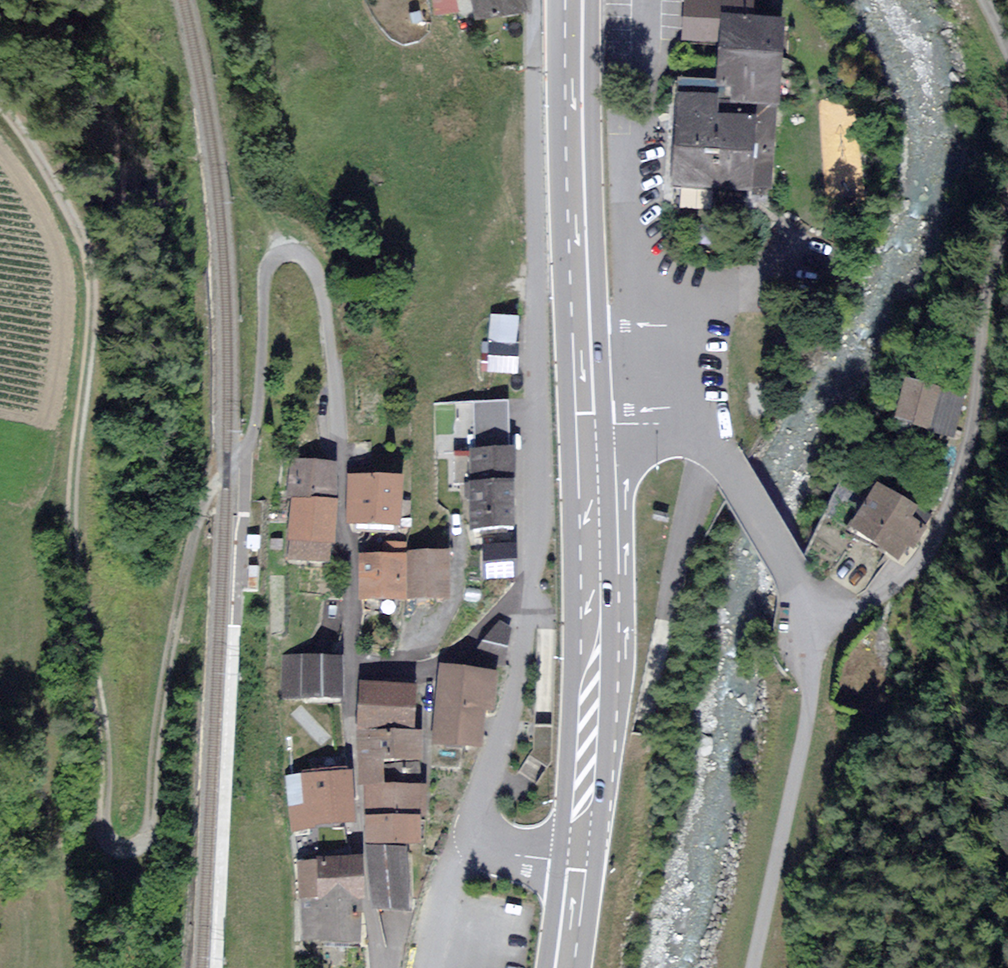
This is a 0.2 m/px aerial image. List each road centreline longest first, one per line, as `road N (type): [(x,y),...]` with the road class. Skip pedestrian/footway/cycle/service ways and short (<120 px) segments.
road 1 (track): [(0,96),(89,266),(74,572),(99,683),(101,833),(119,857),(146,843),(168,665),(211,491),(227,472)]
road 2 (residential): [(227,472),(244,456),(255,424),(263,281),(276,256),(295,253),(307,260),(320,287),(338,405),(352,591),(349,664)]
road 3 (unclassified): [(533,595),(539,396),(531,0)]
road 4 (residential): [(1007,218),(983,304),(968,442),(933,542),(888,594),(811,627)]
road 5 (primary): [(578,861),(592,544),(587,425)]
road 6 (primary): [(587,425),(573,0)]
road 7 (unclassified): [(753,967),(802,738),(811,627)]
road 8 (unclassified): [(811,627),(808,594),(710,443),(672,425),(587,425)]
road 9 (residential): [(349,664),(352,802),(372,967)]
road 10 (unclassified): [(484,836),(481,803),(533,595)]
road 11 (residential): [(349,664),(423,666),(453,655),(507,606),(533,595)]

